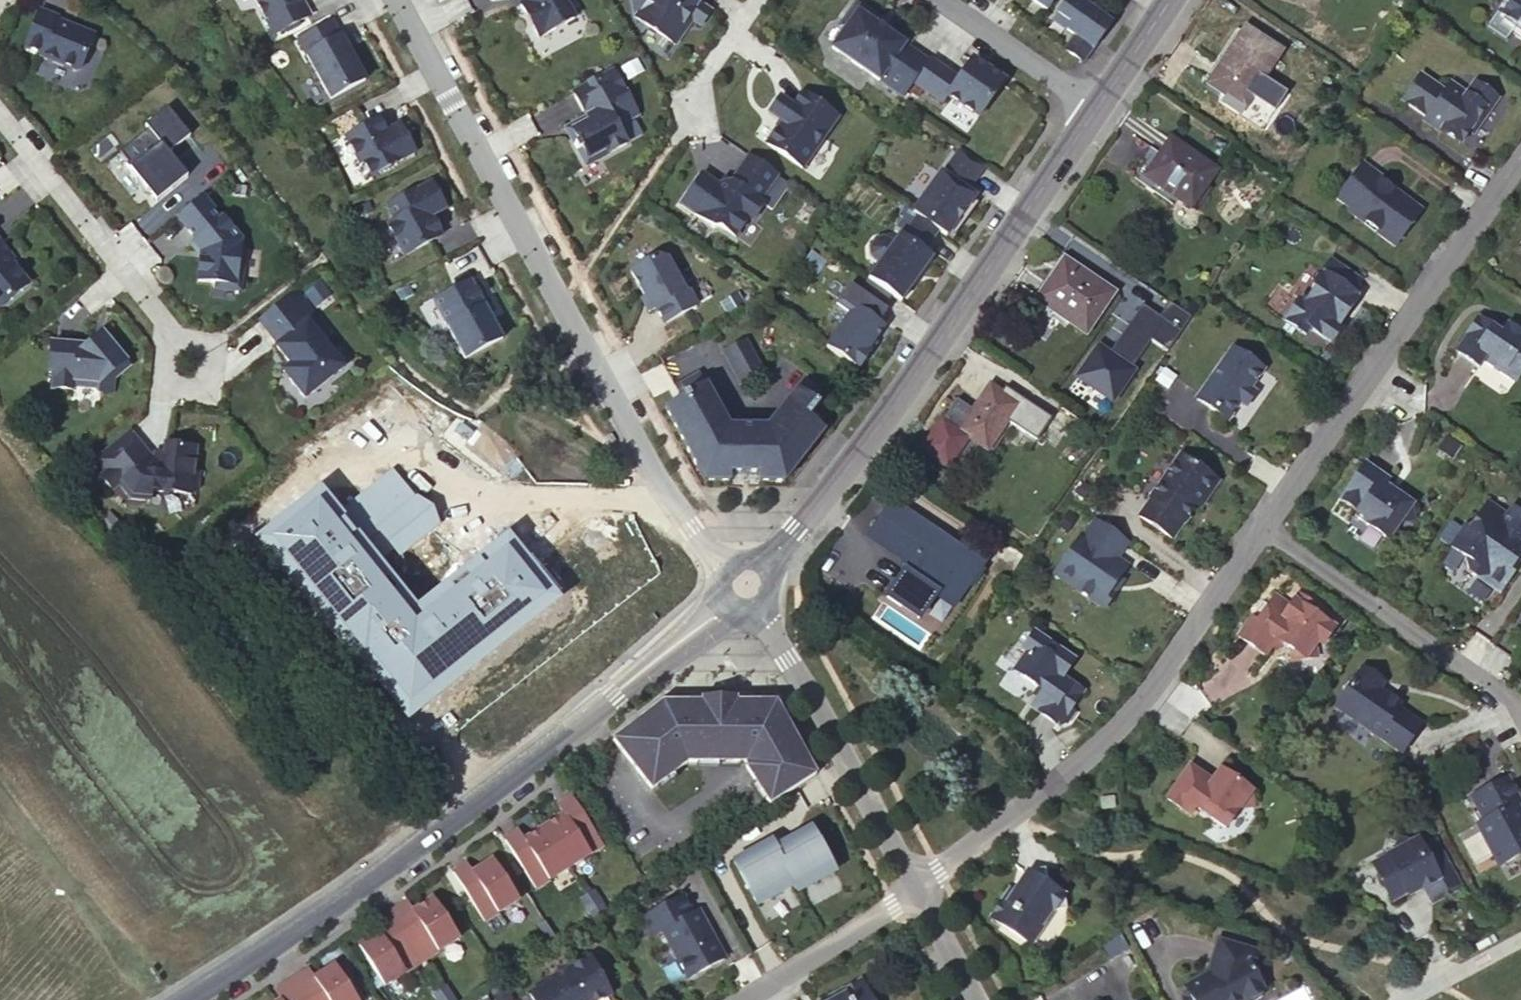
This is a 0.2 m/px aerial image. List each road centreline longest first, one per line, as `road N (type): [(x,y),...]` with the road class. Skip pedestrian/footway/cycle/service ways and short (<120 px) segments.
road 1 (secondary): [(179,999),(375,873),(724,602)]
road 2 (residential): [(393,0),(638,460),(690,531),(727,566)]
road 3 (secondary): [(762,566),(820,507),(1100,104)]
road 4 (residential): [(913,890),(1115,734),(1261,523)]
road 5 (residential): [(1261,523),(1520,151)]
road 6 (residential): [(1261,523),(1504,693),(1520,715)]
road 7 (residential): [(0,105),(188,367)]
road 8 (residential): [(759,609),(913,890)]
road 9 (residential): [(744,999),(913,890)]
road 10 (residential): [(942,0),(1100,104)]
road 11 (residential): [(691,117),(690,84),(750,0)]
road 12 (residential): [(1409,999),(1520,939)]
road 13 (secondary): [(1100,104),(1171,0)]
road 14 (residential): [(913,890),(970,999)]

